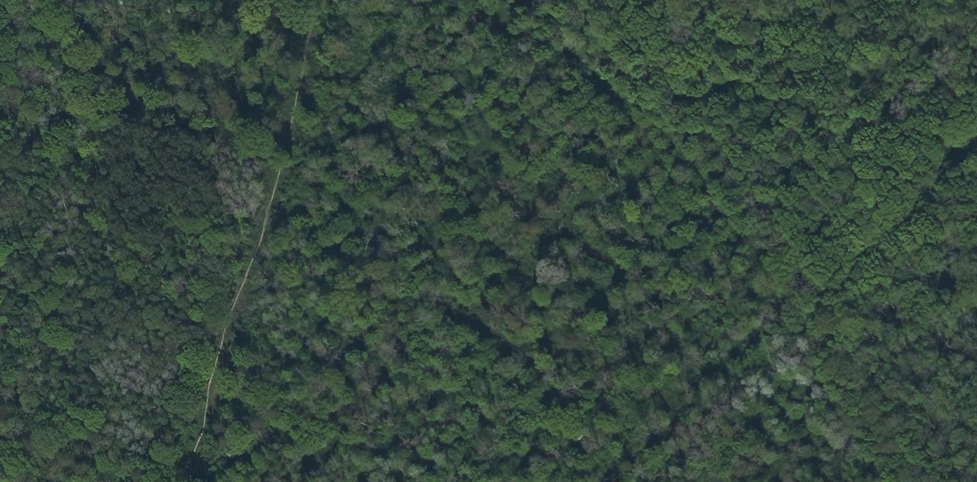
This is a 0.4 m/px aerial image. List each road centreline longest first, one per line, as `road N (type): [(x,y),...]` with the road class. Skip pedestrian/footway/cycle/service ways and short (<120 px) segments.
road 1 (track): [(976,180),(908,208),(875,290),(811,311),(915,481)]

